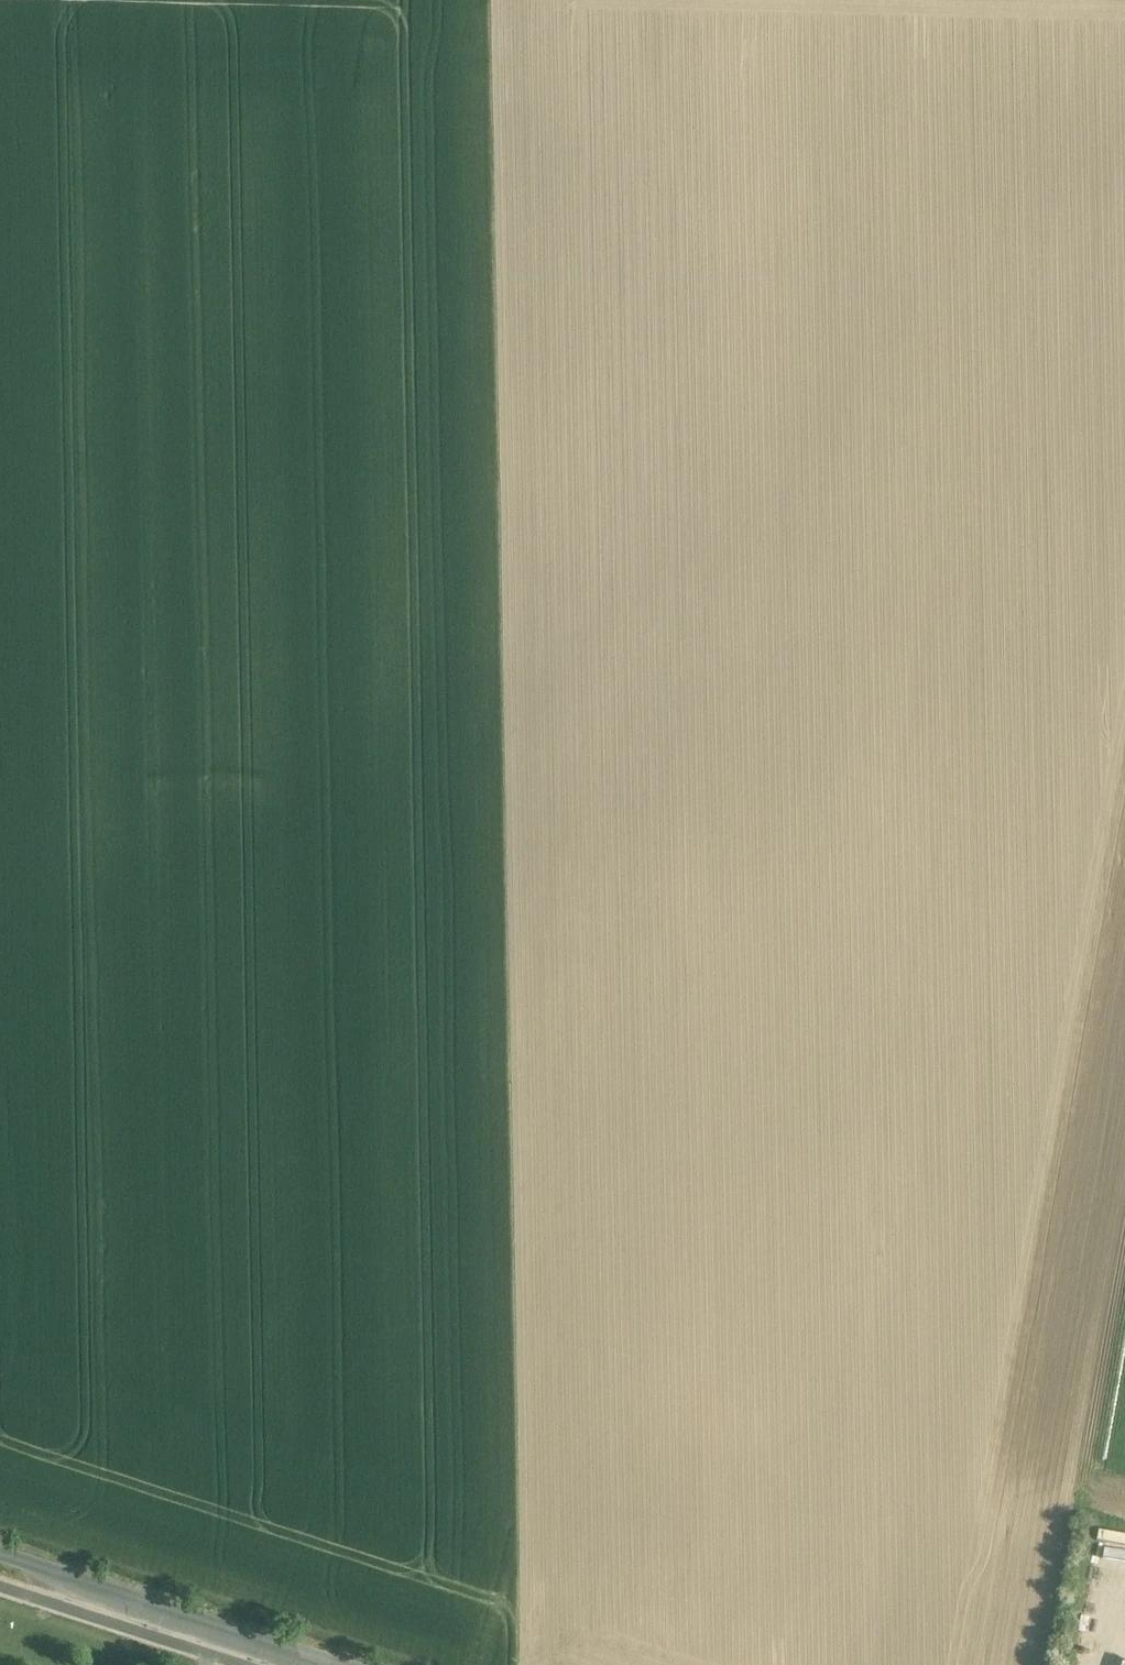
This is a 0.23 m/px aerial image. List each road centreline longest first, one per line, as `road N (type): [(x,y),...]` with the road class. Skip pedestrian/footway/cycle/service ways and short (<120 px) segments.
road 1 (tertiary): [(311,1664),(0,1559)]

